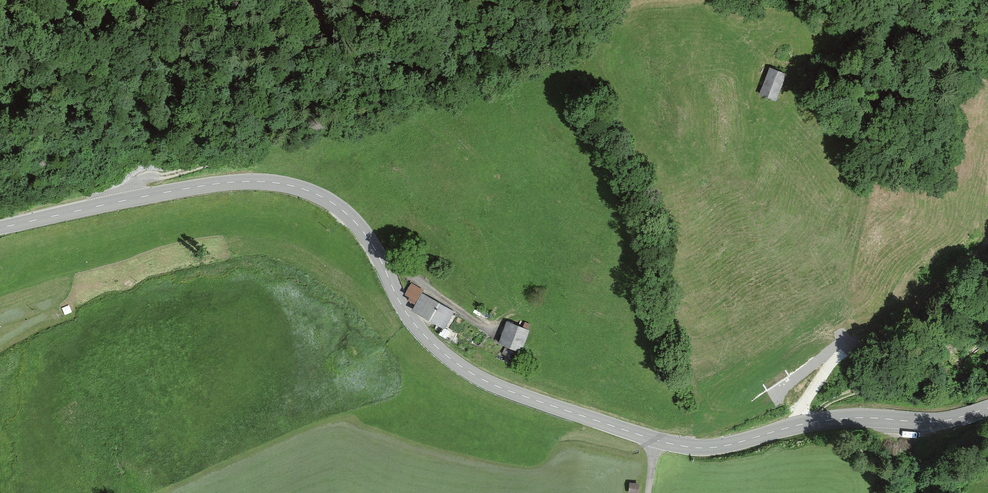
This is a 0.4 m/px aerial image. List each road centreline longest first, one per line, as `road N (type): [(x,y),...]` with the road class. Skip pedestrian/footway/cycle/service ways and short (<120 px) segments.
road 1 (primary): [(0,228),(226,183),(302,189),(363,232),(406,313),(460,366),(520,396),(655,440)]
road 2 (track): [(121,201),(136,181),(206,164),(404,94),(500,80),(561,56),(616,0)]
road 3 (primary): [(655,440),(714,448),(816,422),(934,422),(987,408)]

